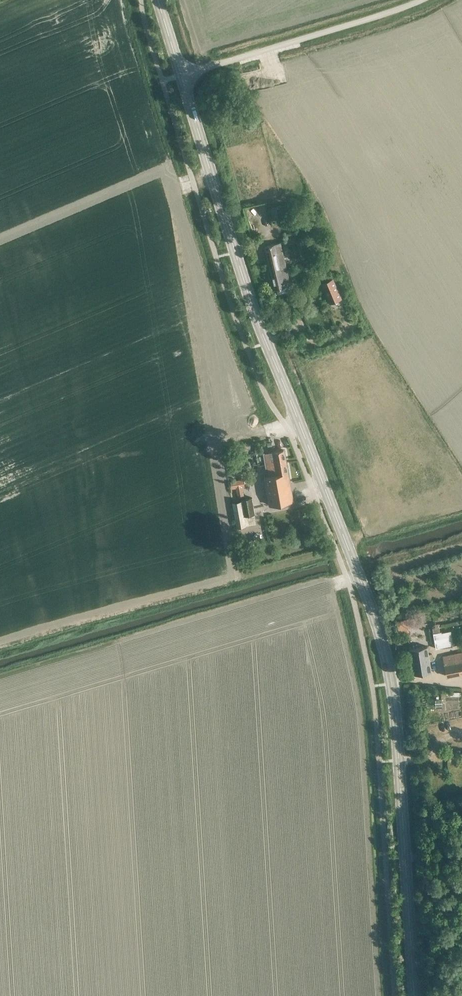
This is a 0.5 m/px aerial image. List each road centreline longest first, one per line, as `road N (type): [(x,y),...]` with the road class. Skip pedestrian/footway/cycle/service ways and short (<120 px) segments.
road 1 (secondary): [(414,995),(395,706),(383,645),(256,319),(180,74)]
road 2 (unclassified): [(180,74),(421,0)]

